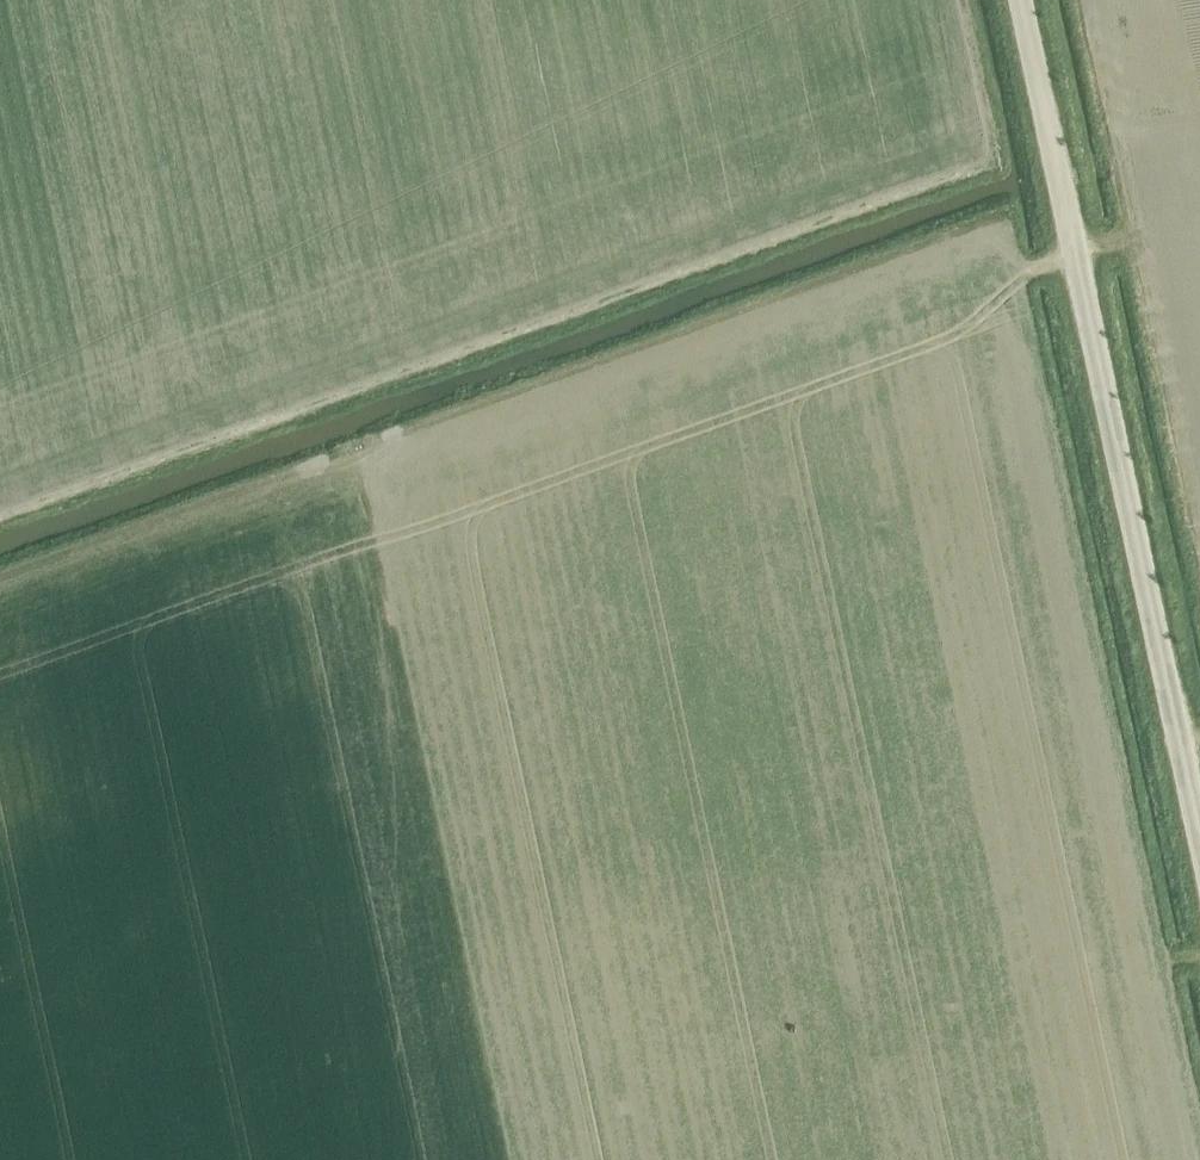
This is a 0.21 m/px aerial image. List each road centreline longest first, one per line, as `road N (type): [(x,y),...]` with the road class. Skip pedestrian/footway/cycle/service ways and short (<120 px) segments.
road 1 (unclassified): [(1199,845),(1019,0)]

